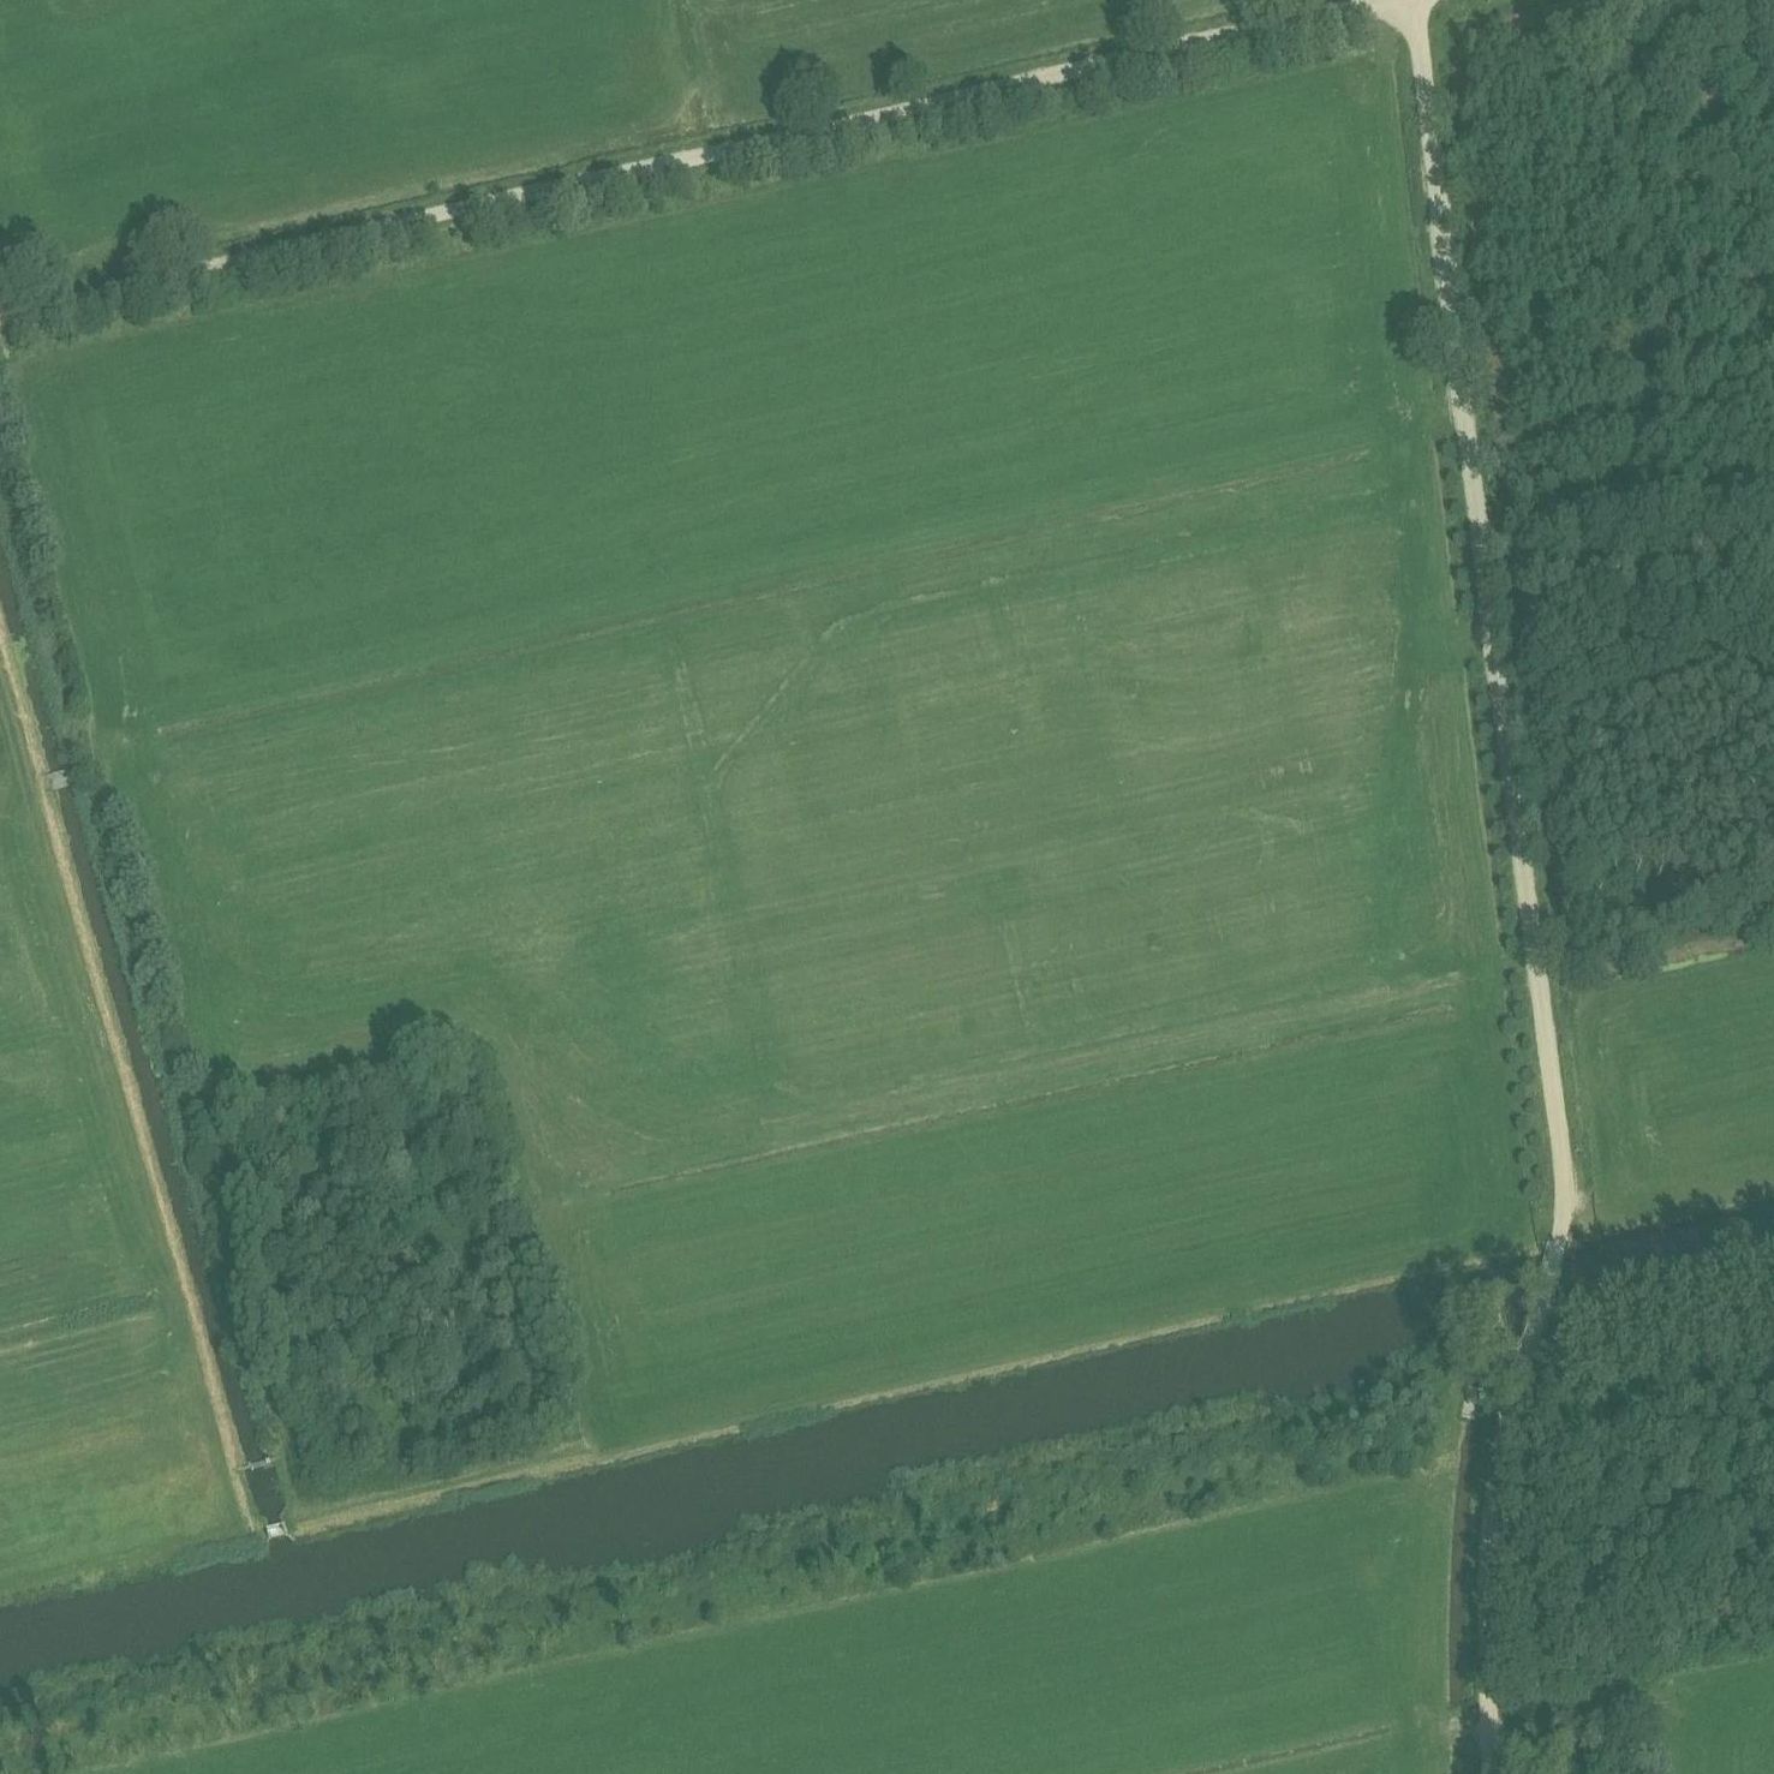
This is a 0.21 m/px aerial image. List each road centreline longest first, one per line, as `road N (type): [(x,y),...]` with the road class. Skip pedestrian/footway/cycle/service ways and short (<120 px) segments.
road 1 (track): [(1416,0),(1560,1175),(1558,1247),(1498,1486),(1491,1773)]
road 2 (track): [(0,314),(1382,0)]

